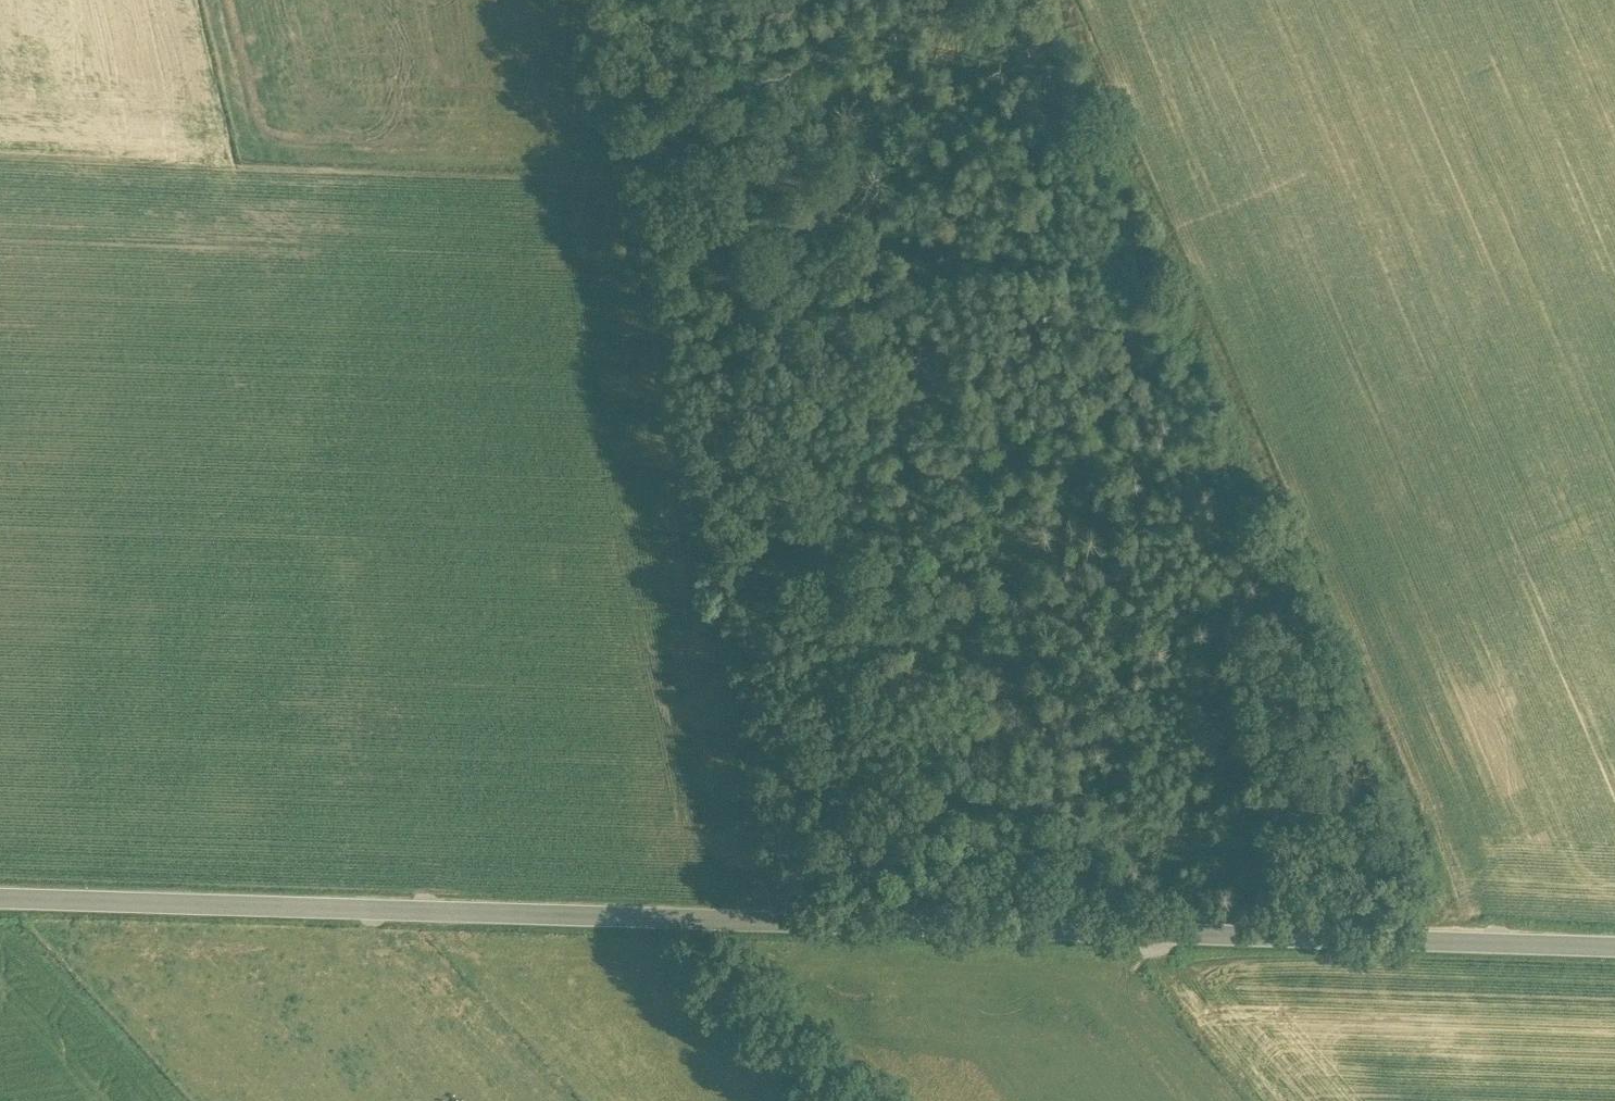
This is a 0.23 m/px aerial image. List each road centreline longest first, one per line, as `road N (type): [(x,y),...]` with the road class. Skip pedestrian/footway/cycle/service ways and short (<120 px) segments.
road 1 (tertiary): [(1614,940),(0,894)]

